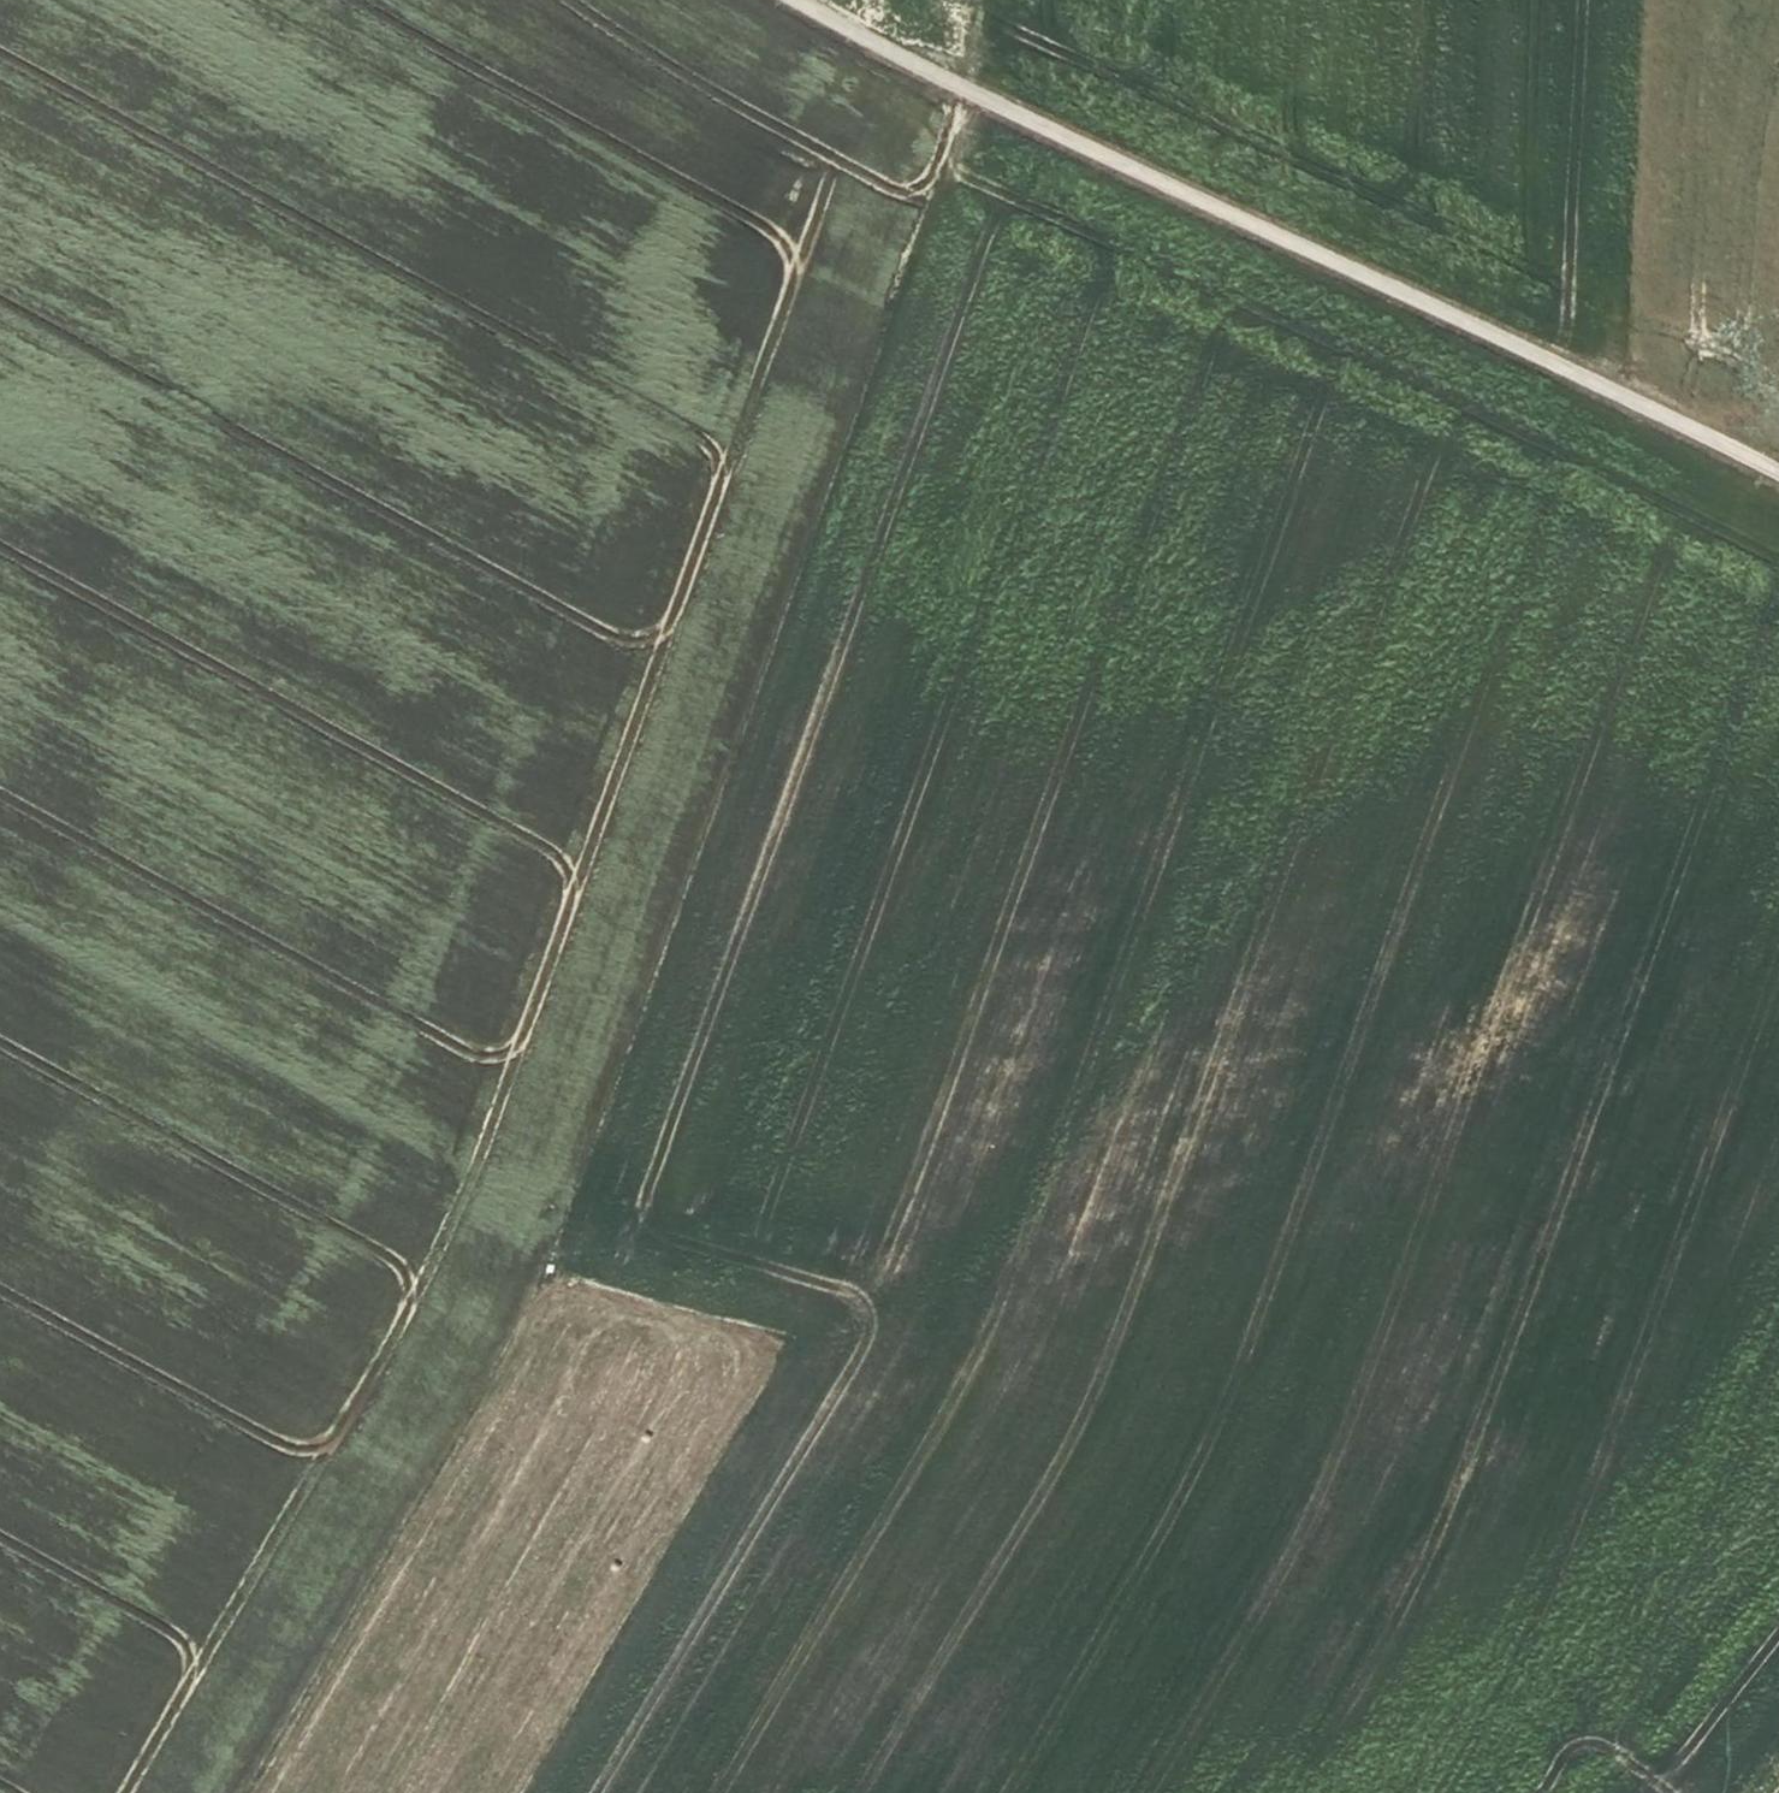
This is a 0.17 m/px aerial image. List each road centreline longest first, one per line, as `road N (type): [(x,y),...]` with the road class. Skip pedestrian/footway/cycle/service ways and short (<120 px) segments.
road 1 (unclassified): [(815,0),(919,58),(1778,472)]

